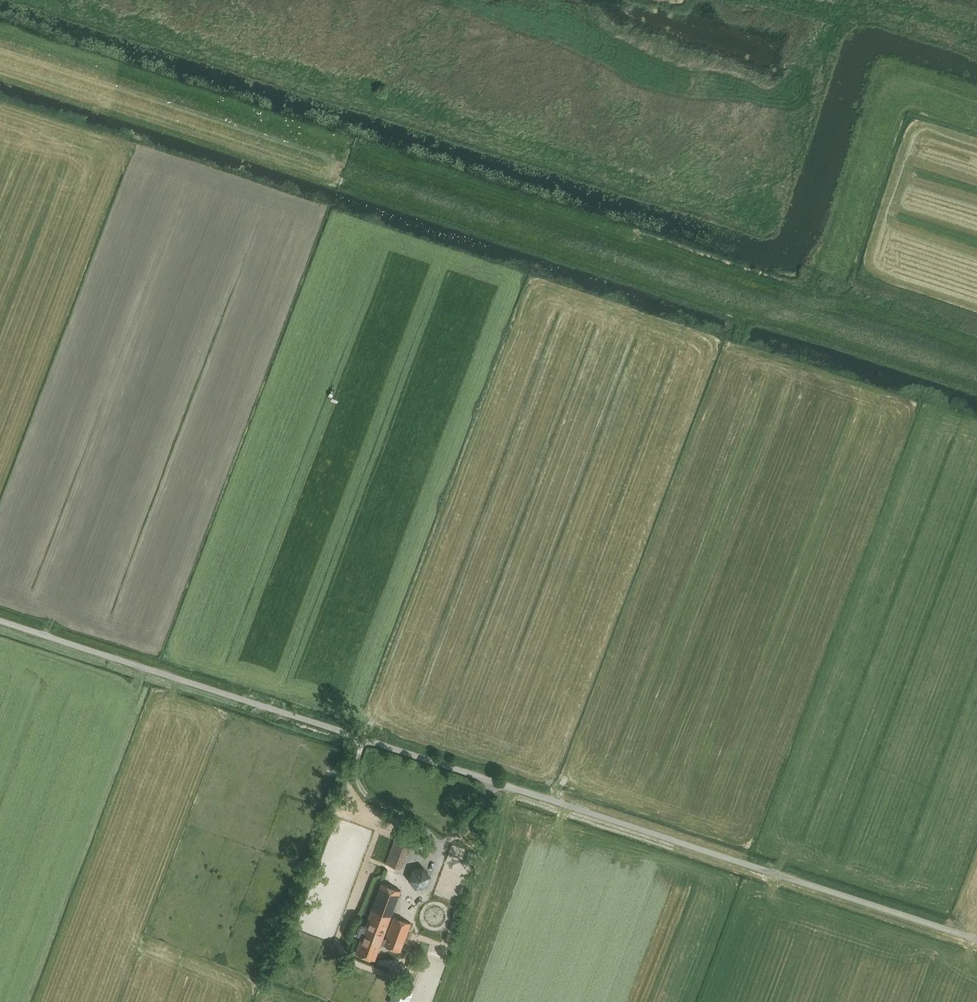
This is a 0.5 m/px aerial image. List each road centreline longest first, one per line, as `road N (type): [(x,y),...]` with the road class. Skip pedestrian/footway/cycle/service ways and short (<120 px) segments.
road 1 (unclassified): [(0,620),(976,940)]

